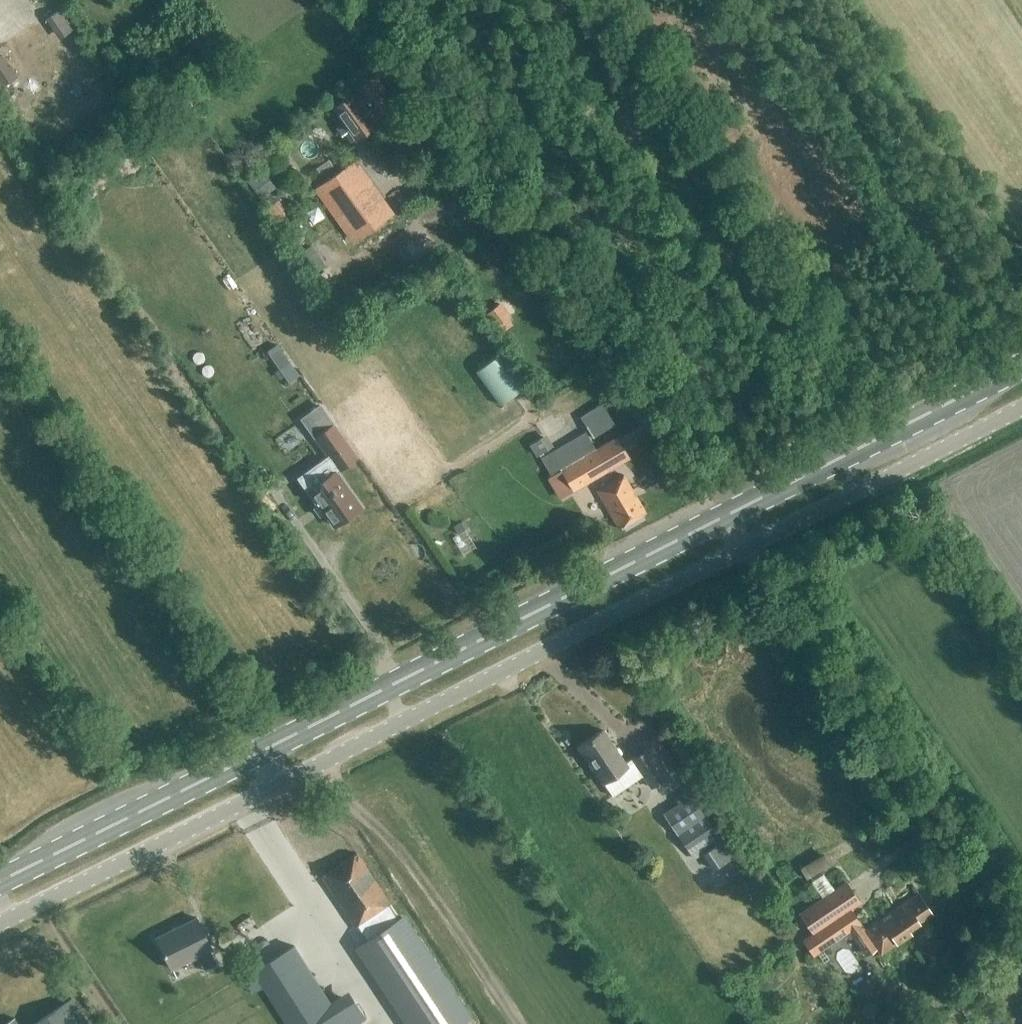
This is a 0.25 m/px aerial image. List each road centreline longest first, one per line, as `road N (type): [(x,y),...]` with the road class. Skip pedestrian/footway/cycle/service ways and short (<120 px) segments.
road 1 (unclassified): [(0,923),(1021,408)]
road 2 (primary): [(1021,367),(0,881)]
road 3 (track): [(307,770),(377,825),(522,1023)]

